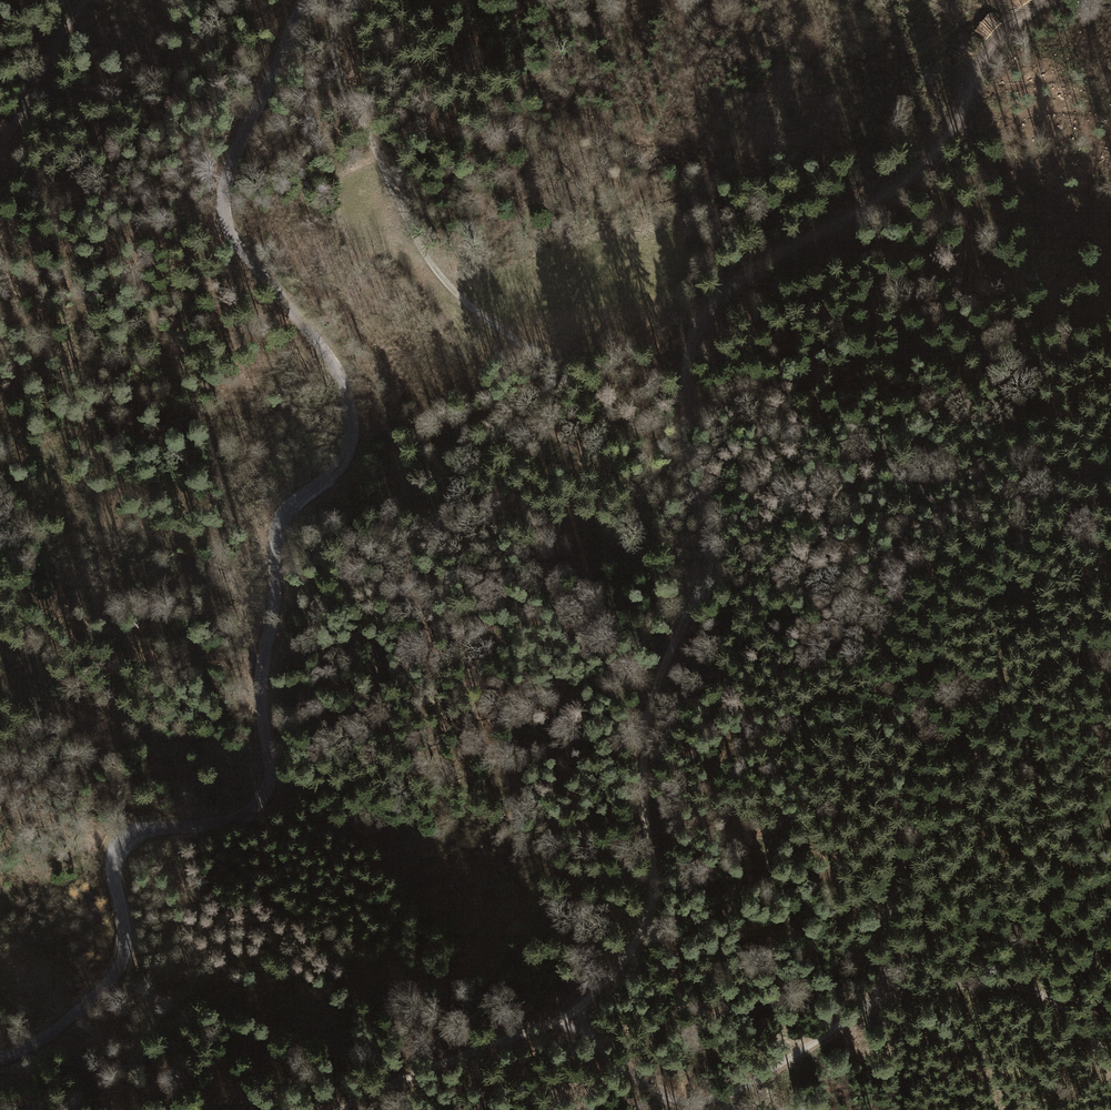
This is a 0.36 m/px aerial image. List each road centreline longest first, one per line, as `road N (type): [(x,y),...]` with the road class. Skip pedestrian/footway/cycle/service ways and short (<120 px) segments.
road 1 (unclassified): [(0,1056),(28,1051),(76,1023),(110,981),(122,944),(116,855),(130,835),(227,824),(254,807),(271,780),(263,669),(276,528),(292,506),(332,478),(351,447),(351,396),(222,219),(225,171),(302,0)]
road 2 (track): [(683,421),(709,545),(702,592),(660,667),(644,728),(655,902),(639,940),(573,1018)]
road 3 (track): [(1056,0),(999,41),(961,118),(917,174),(732,280),(691,336),(683,421)]
road 4 (track): [(683,421),(649,425),(591,398),(464,305),(422,255),(348,99),(332,44),(332,0)]
road 5 (track): [(1110,348),(886,358),(683,421)]
road 6 (track): [(881,993),(898,878),(918,833),(1032,678),(1101,640)]
road 7 (track): [(881,993),(804,1053),(712,1103),(655,1096),(573,1018)]
road 8 (track): [(1110,1074),(1073,1015),(1019,990),(881,993)]
road 9 (track): [(573,1018),(340,1109)]
road 10 (track): [(83,0),(0,149)]

